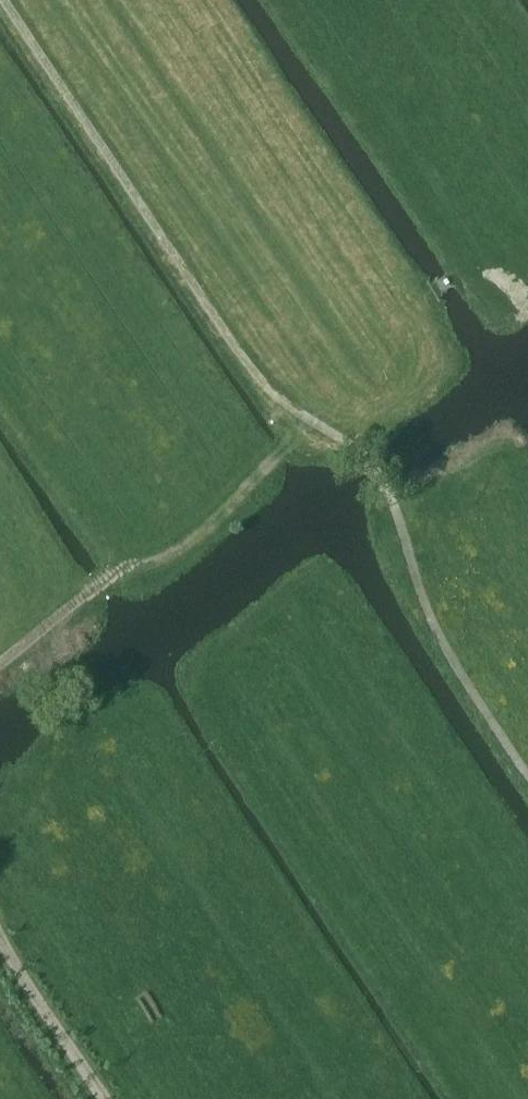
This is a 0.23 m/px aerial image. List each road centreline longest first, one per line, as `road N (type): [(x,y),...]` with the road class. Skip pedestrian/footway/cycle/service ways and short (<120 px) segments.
road 1 (track): [(527,784),(427,614),(393,505),(352,446),(252,376),(0,1)]
road 2 (track): [(0,664),(125,568),(210,519),(305,417)]
road 3 (track): [(99,1098),(0,946)]

